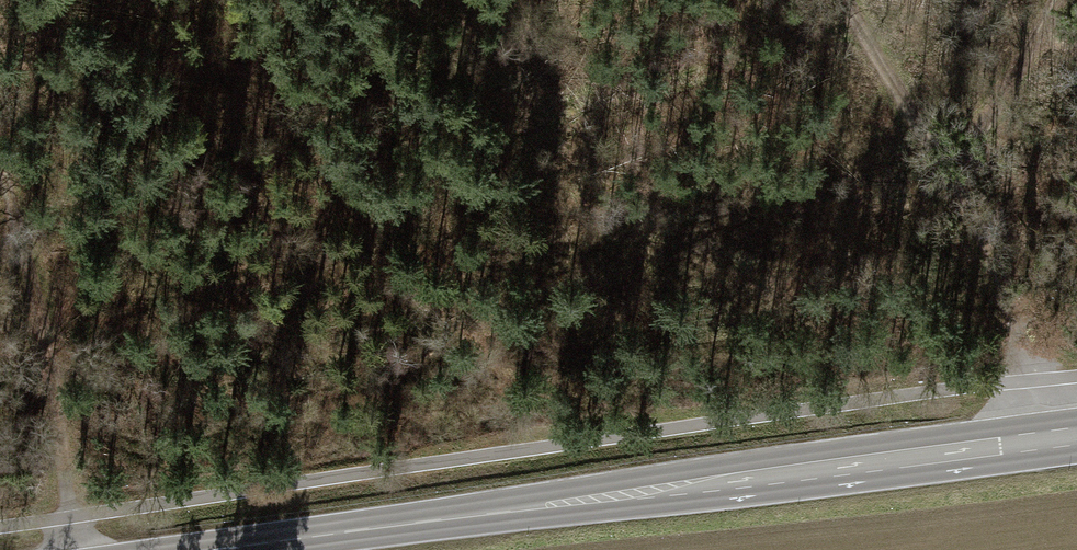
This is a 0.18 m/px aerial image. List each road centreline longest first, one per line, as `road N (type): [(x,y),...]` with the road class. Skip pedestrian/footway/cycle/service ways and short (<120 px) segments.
road 1 (primary): [(1076,437),(198,549)]
road 2 (track): [(1043,441),(1033,380),(959,183),(843,0)]
road 3 (track): [(0,141),(77,549)]

